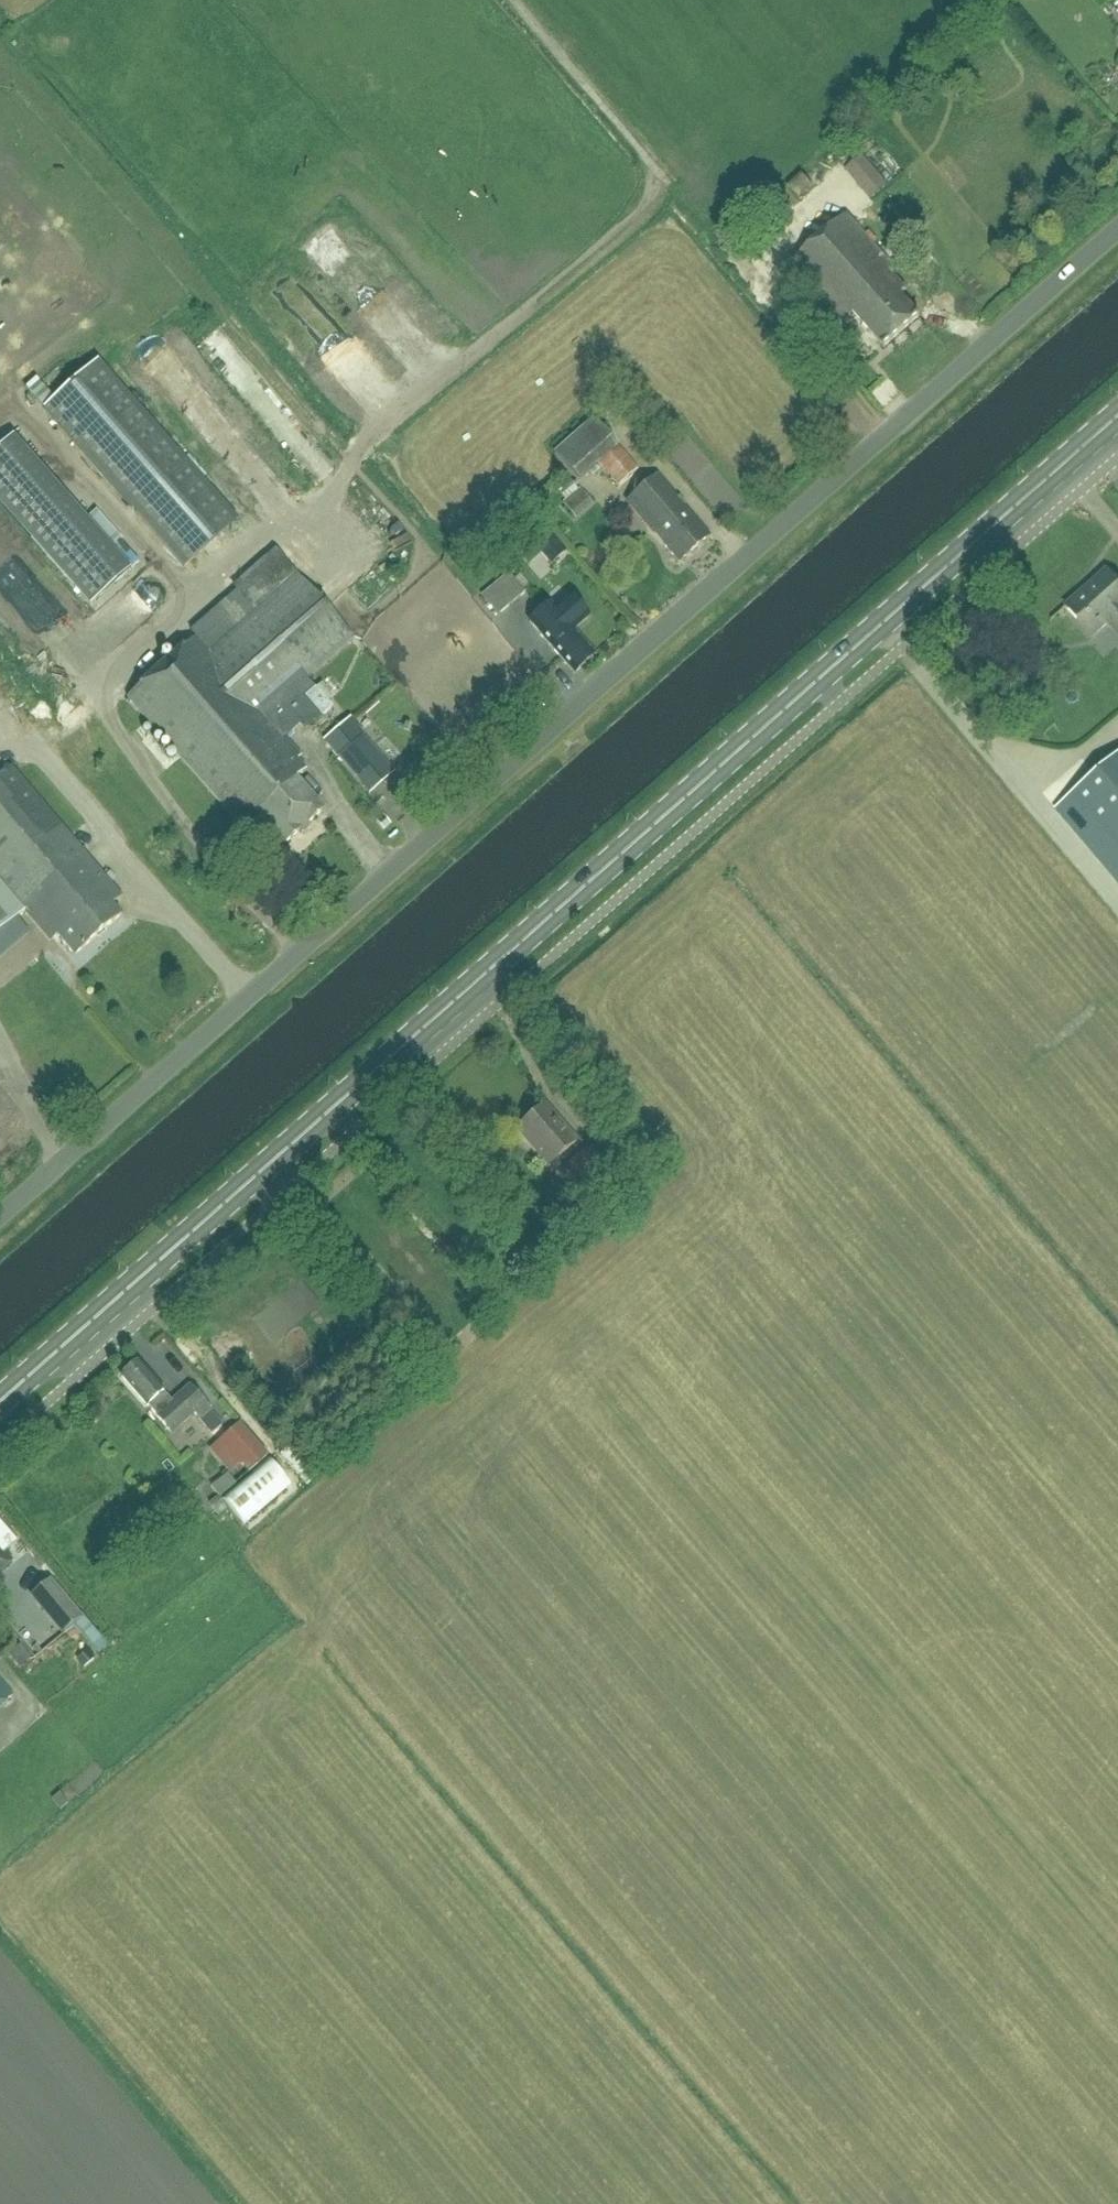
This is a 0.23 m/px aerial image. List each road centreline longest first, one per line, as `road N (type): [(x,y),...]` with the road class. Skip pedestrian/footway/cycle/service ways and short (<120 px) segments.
road 1 (unclassified): [(0,1214),(1117,225)]
road 2 (primary): [(0,1384),(1117,407)]

